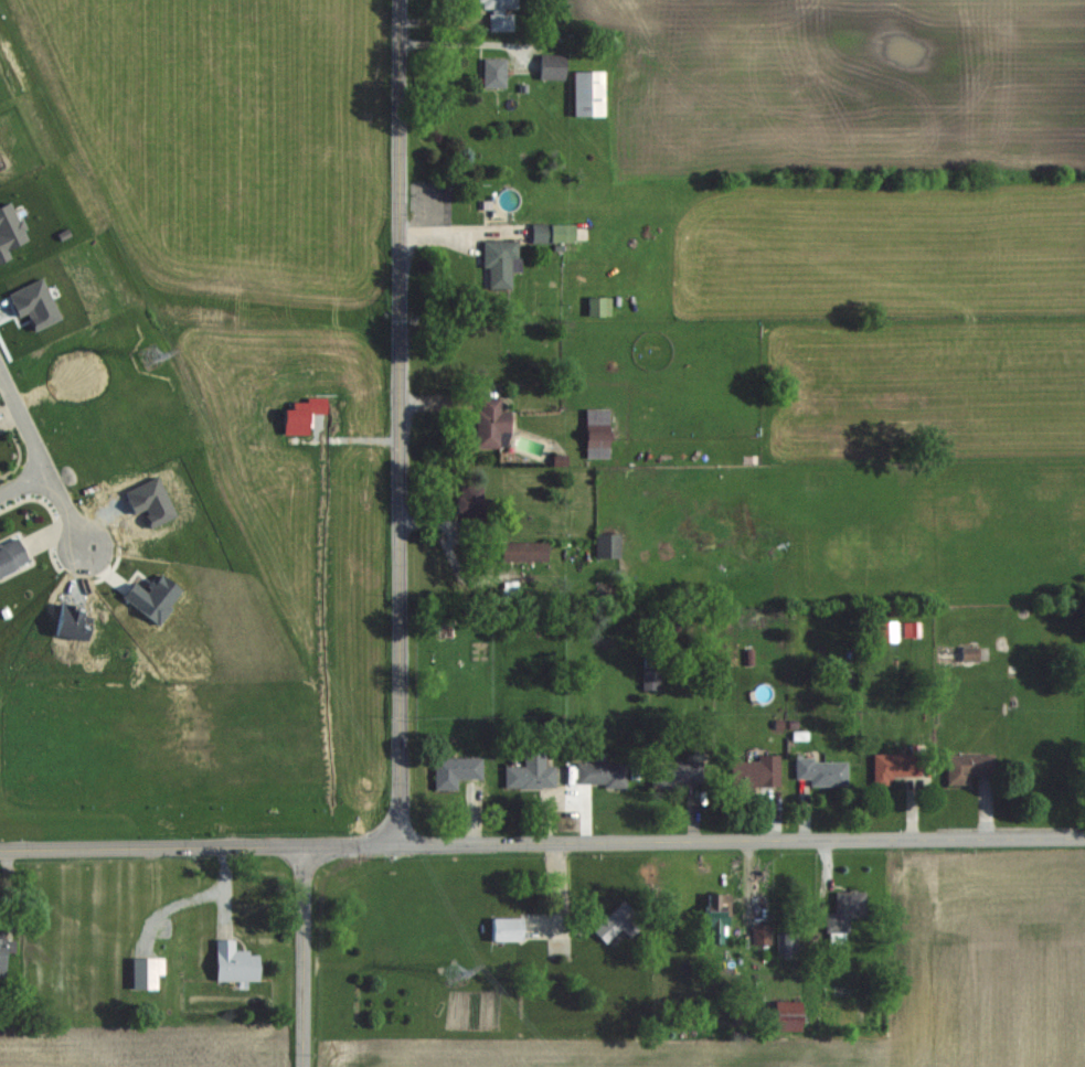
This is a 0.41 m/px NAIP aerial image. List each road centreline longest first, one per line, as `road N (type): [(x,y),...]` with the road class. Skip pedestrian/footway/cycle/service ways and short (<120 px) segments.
road 1 (tertiary): [(400,0),(404,844)]
road 2 (tertiary): [(404,844),(1084,840)]
road 3 (tertiary): [(0,849),(307,845)]
road 4 (residential): [(307,845),(306,1066)]

